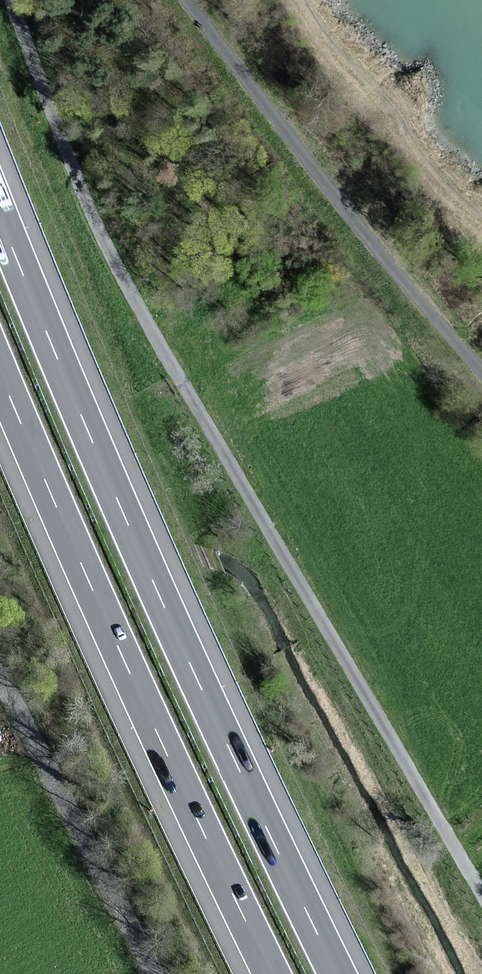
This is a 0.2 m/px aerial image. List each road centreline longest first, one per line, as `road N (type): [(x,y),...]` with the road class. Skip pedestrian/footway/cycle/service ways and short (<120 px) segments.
road 1 (unclassified): [(11,0),(112,256),(481,894)]
road 2 (motorway): [(339,973),(167,611),(0,216)]
road 3 (motorway): [(0,374),(272,973)]
road 4 (unclassified): [(153,973),(0,675)]

